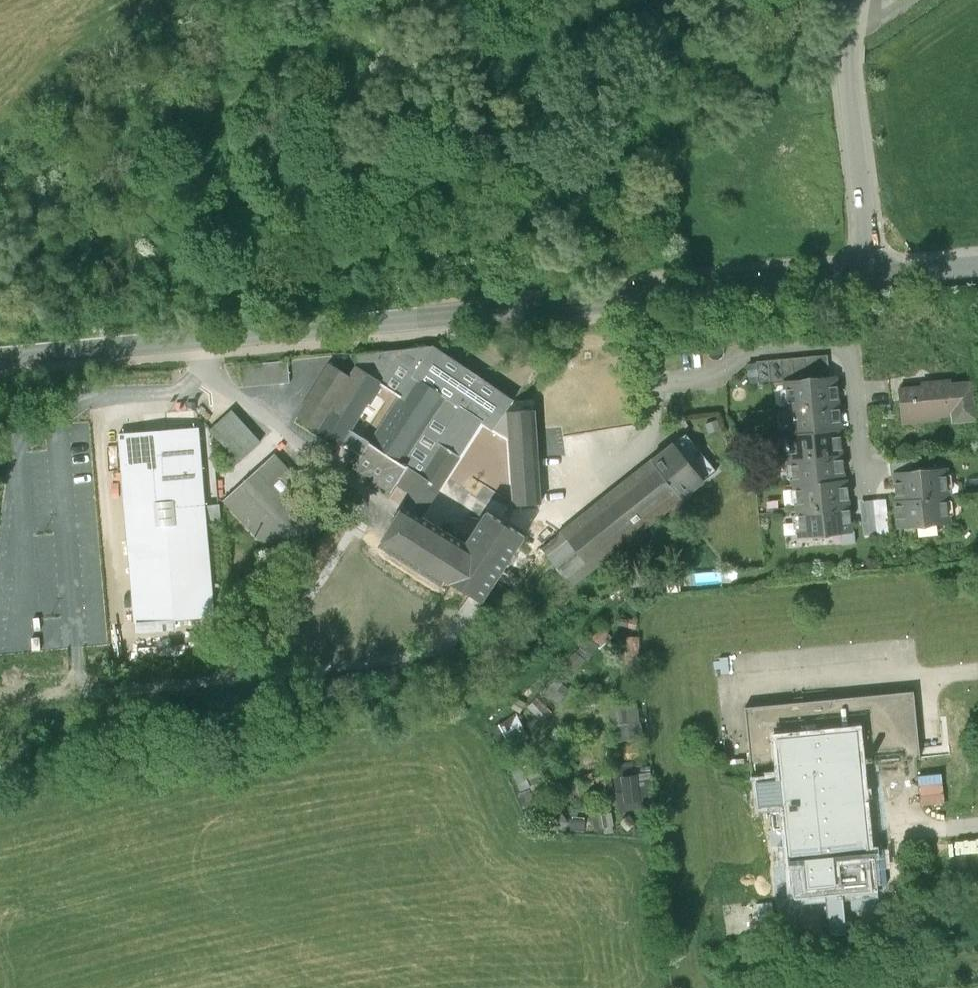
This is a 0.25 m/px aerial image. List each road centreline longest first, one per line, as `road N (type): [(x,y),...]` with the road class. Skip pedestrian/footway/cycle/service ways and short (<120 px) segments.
road 1 (tertiary): [(876,276),(0,358)]
road 2 (residential): [(857,0),(848,65),(876,276)]

